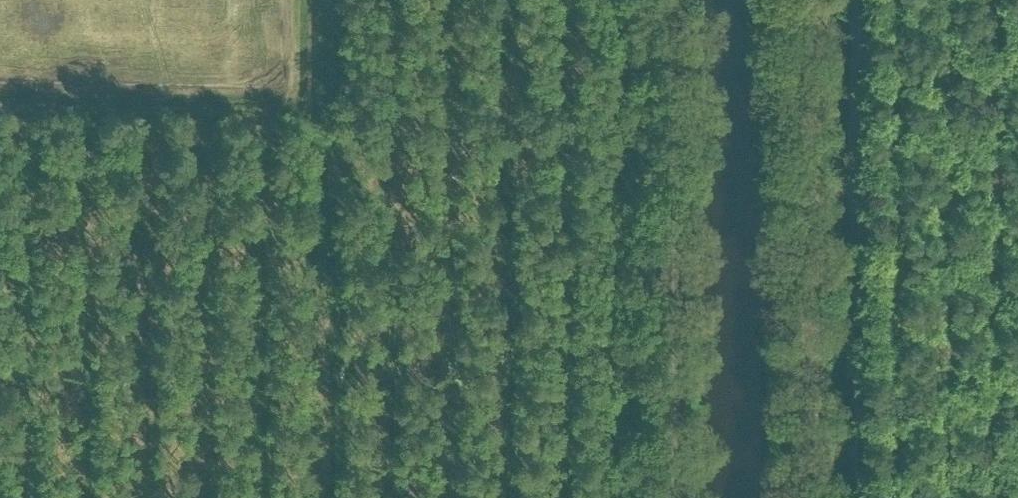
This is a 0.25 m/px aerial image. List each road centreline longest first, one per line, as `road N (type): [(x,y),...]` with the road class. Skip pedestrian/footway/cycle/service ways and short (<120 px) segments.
road 1 (unclassified): [(810,497),(812,0)]
road 2 (track): [(671,0),(669,497)]

